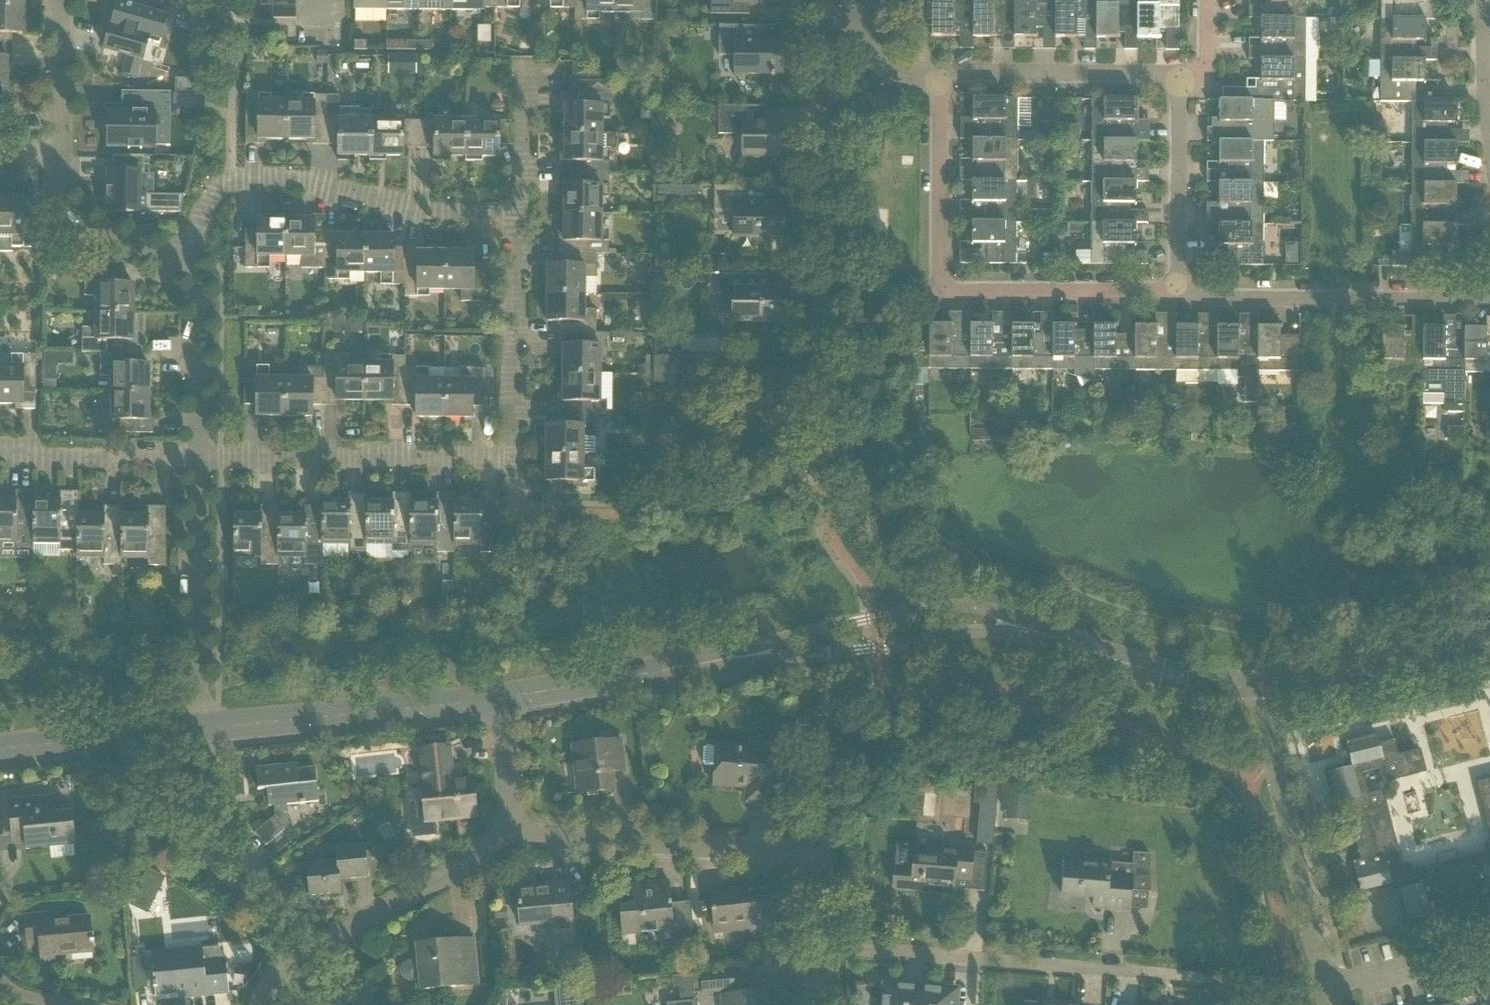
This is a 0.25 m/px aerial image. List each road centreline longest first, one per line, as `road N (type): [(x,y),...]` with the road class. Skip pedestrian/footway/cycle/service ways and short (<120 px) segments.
road 1 (residential): [(1179,287),(951,287),(944,268),(946,79)]
road 2 (residential): [(173,267),(230,179),(313,180),(413,212),(517,210)]
road 3 (residential): [(821,948),(824,896),(818,869),(804,860),(515,830)]
road 4 (residential): [(1205,980),(821,948)]
road 5 (residential): [(1329,1004),(1264,687)]
road 6 (tertiary): [(1027,628),(984,609),(950,607),(822,628),(727,659)]
road 7 (residential): [(1489,291),(1179,287)]
road 8 (residential): [(265,1004),(279,982),(515,830)]
road 9 (residential): [(200,456),(504,452)]
road 10 (tertiary): [(201,725),(503,692)]
road 11 (tertiary): [(727,659),(1027,628)]
road 12 (residential): [(819,319),(822,23)]
road 13 (residential): [(201,725),(200,456)]
road 14 (tertiary): [(1027,628),(1184,679),(1264,687)]
road 15 (residential): [(504,452),(517,210)]
road 16 (residential): [(946,79),(1180,79)]
road 17 (tertiary): [(1264,687),(1489,636)]
road 18 (tertiary): [(503,692),(727,659)]
road 19 (residential): [(1180,79),(1179,287)]
road 20 (tertiary): [(0,747),(201,725)]
road 21 (residential): [(200,456),(0,453)]
road 22 (residential): [(200,456),(199,297),(173,267)]
road 23 (residential): [(173,267),(76,242),(59,223),(56,154)]
road 24 (residential): [(56,154),(60,0)]
road 25 (residential): [(515,830),(503,692)]
road 26 (residential): [(517,210),(529,74)]
road 27 (residential): [(1489,132),(1485,0)]

